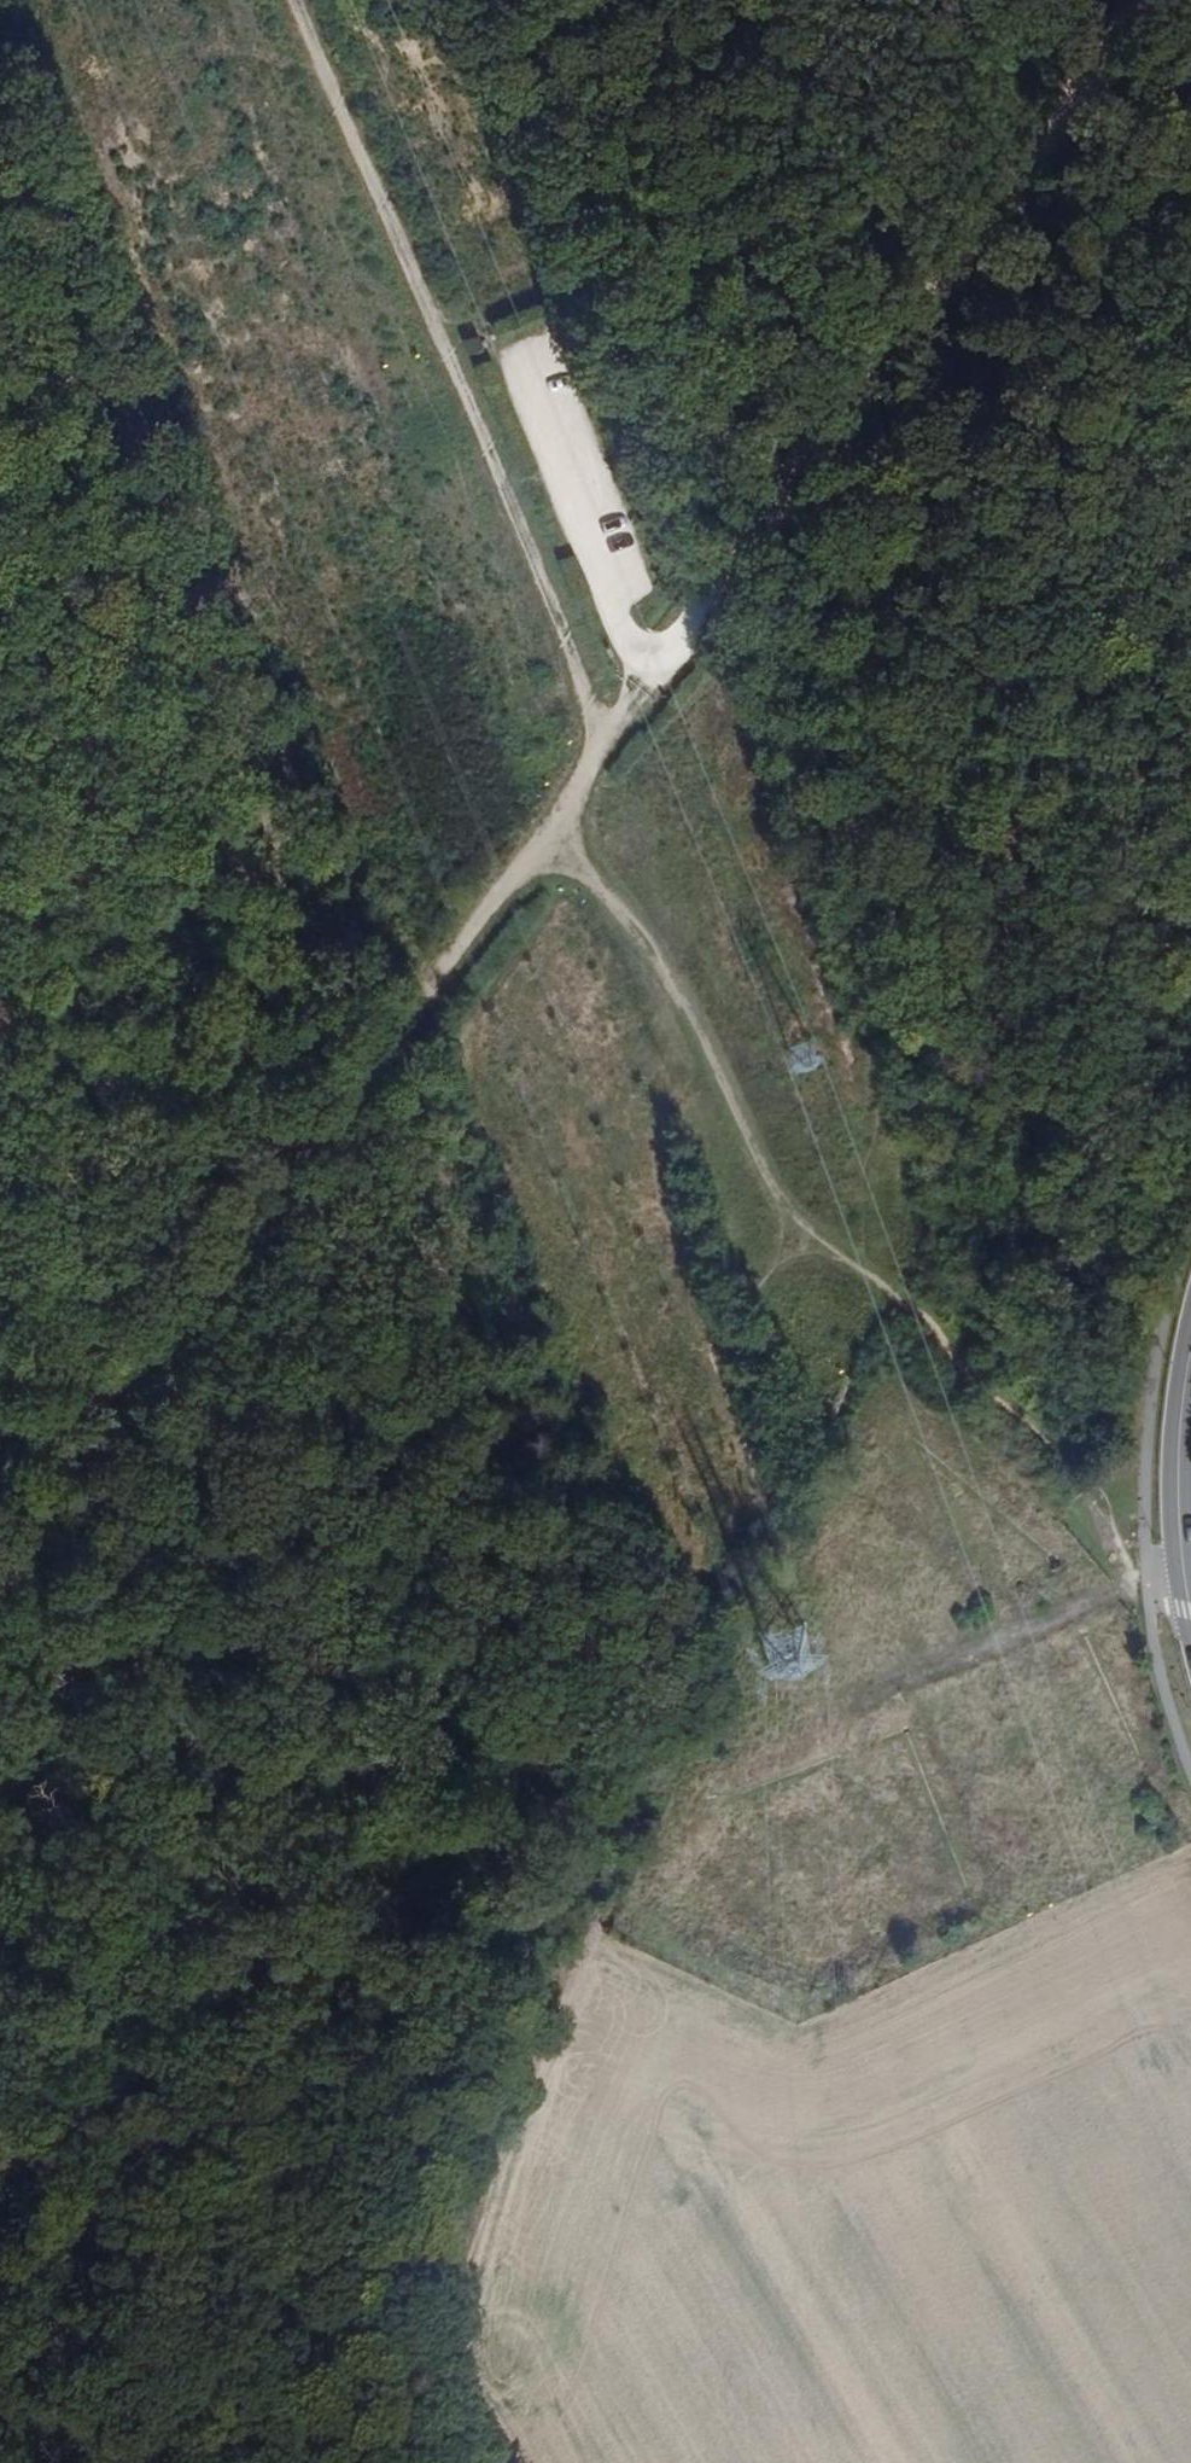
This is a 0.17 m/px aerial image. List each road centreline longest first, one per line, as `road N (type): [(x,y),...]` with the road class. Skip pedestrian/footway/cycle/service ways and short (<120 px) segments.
road 1 (track): [(858,383),(0,1584)]
road 2 (track): [(858,383),(1115,0)]
road 3 (track): [(647,8),(858,383)]
road 4 (track): [(0,1972),(384,1863)]
road 5 (track): [(810,451),(714,335),(587,327),(558,341)]
road 6 (tertiary): [(1190,1622),(1175,1507),(1182,1373),(1190,1344)]
road 7 (track): [(587,327),(669,162)]

